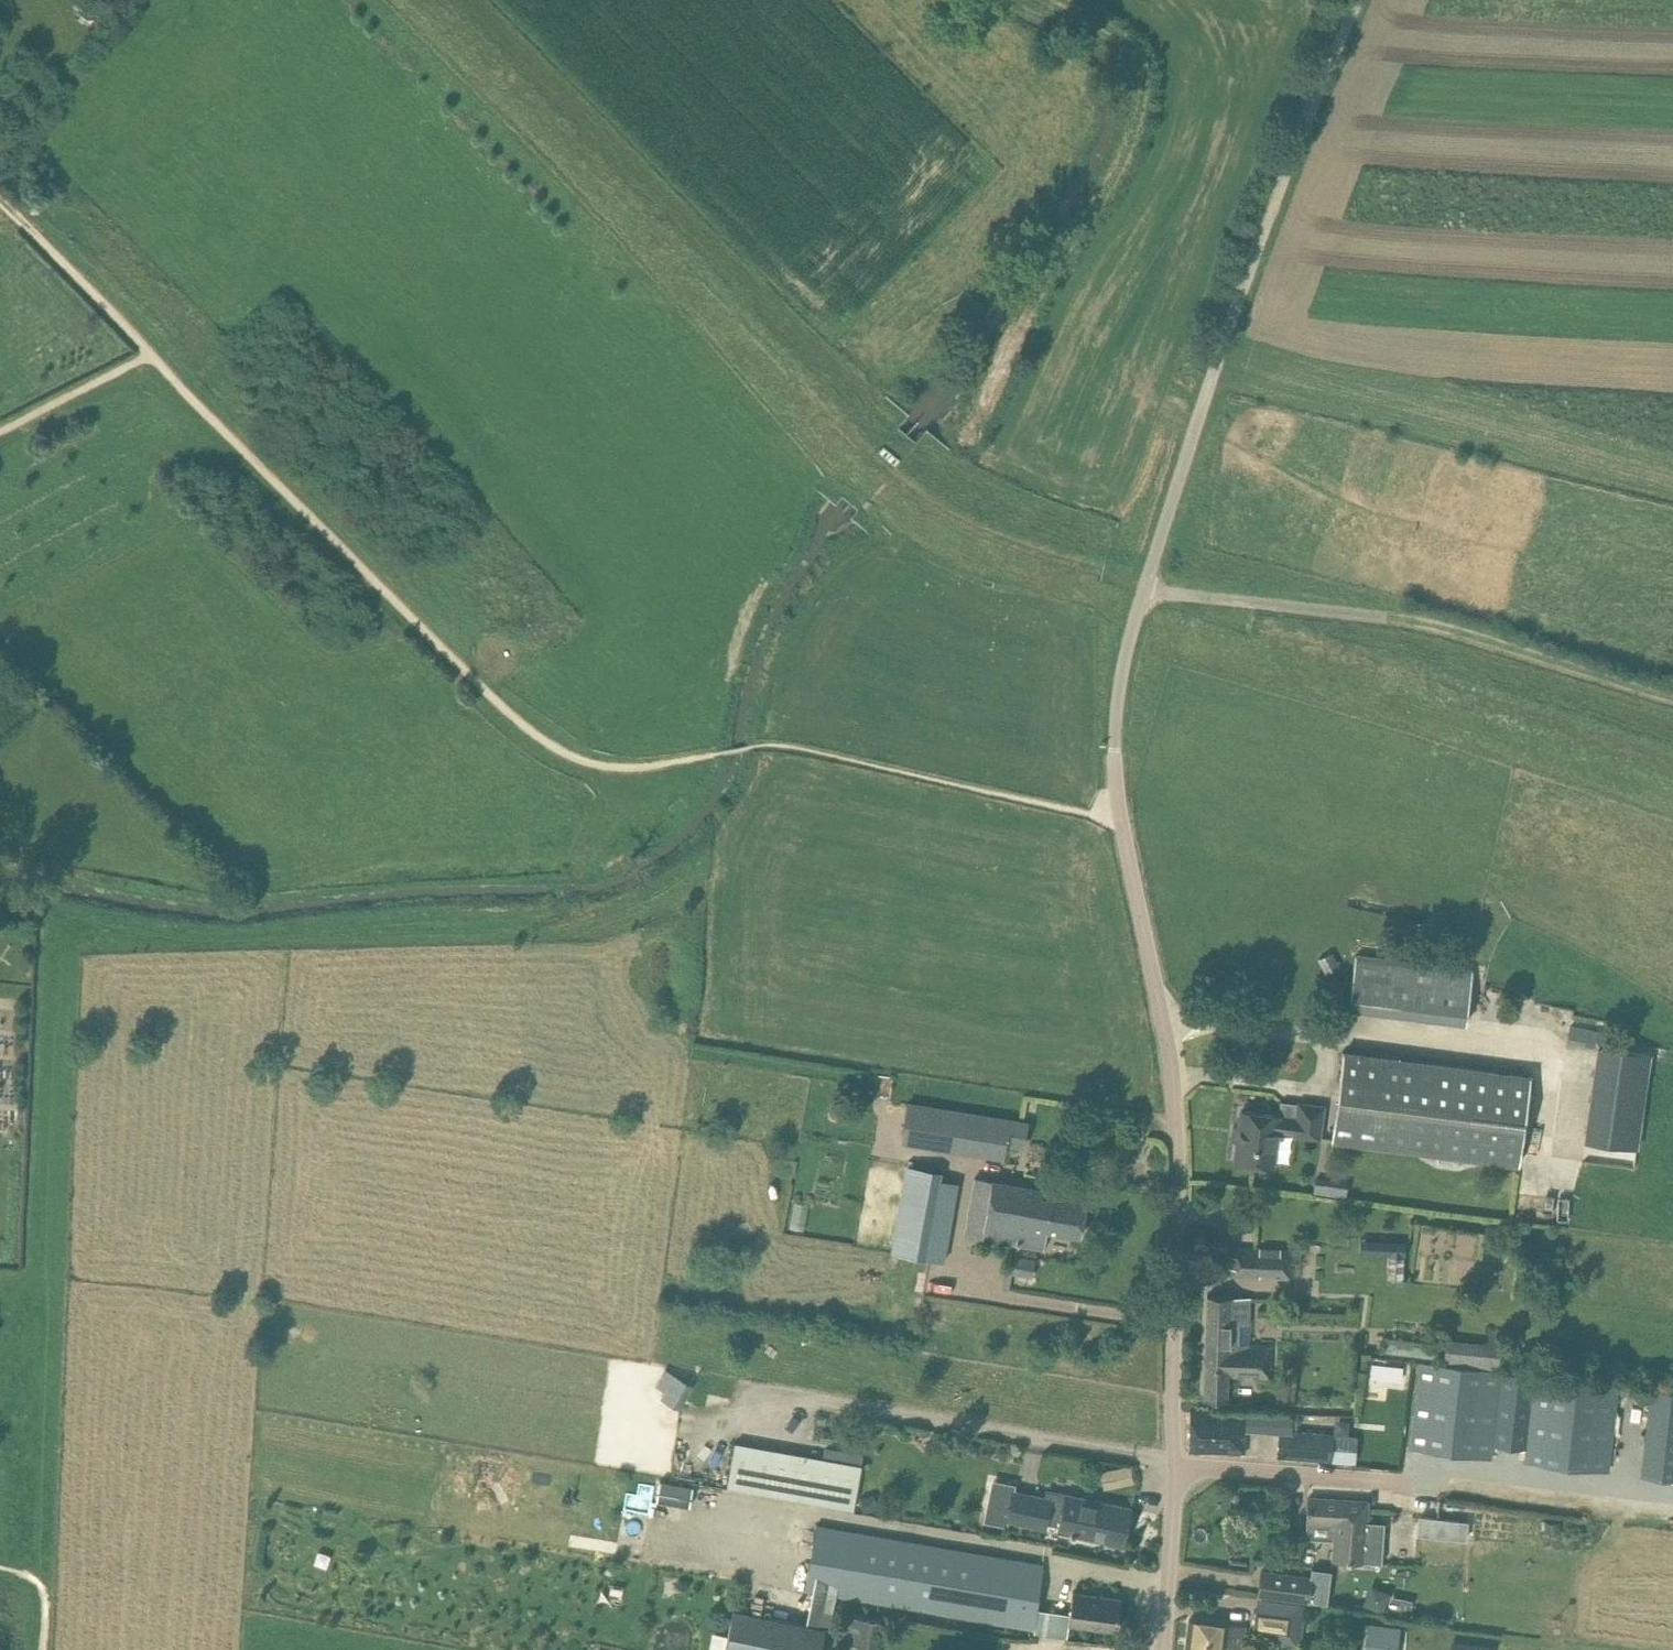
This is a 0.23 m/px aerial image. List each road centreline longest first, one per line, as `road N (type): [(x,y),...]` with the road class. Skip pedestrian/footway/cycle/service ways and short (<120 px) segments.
road 1 (unclassified): [(1178,1463),(1176,1117),(1115,782),(1118,703),(1144,589),(1231,322),(1358,0)]
road 2 (track): [(1144,589),(989,531),(899,476),(724,308),(428,0)]
road 3 (track): [(1144,589),(1672,761)]
road 4 (track): [(1672,699),(1455,631),(1144,589)]
road 5 (track): [(1672,1511),(1416,1481)]
road 6 (unclassified): [(1416,1481),(1178,1463)]
road 7 (unclassified): [(1163,1649),(1178,1463)]

